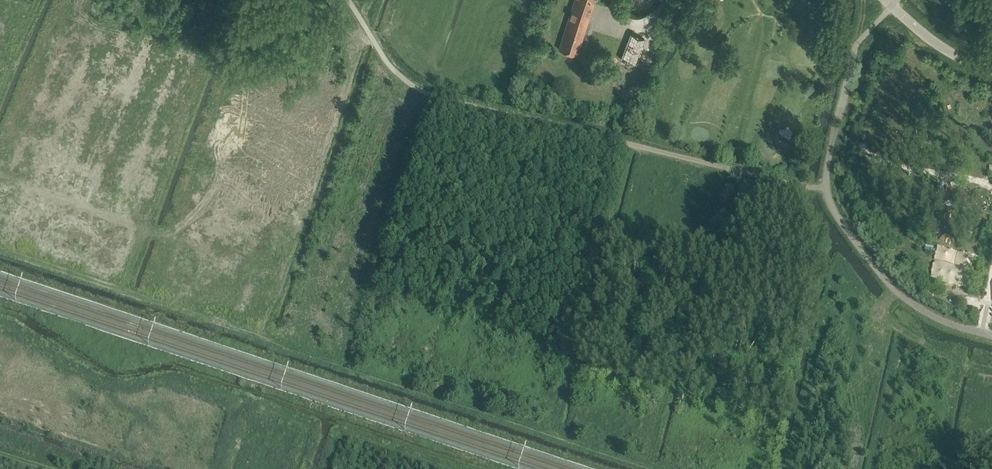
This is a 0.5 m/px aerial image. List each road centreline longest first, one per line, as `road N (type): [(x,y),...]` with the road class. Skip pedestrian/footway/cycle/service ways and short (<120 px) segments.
road 1 (unclassified): [(991,69),(948,50),(886,0)]

